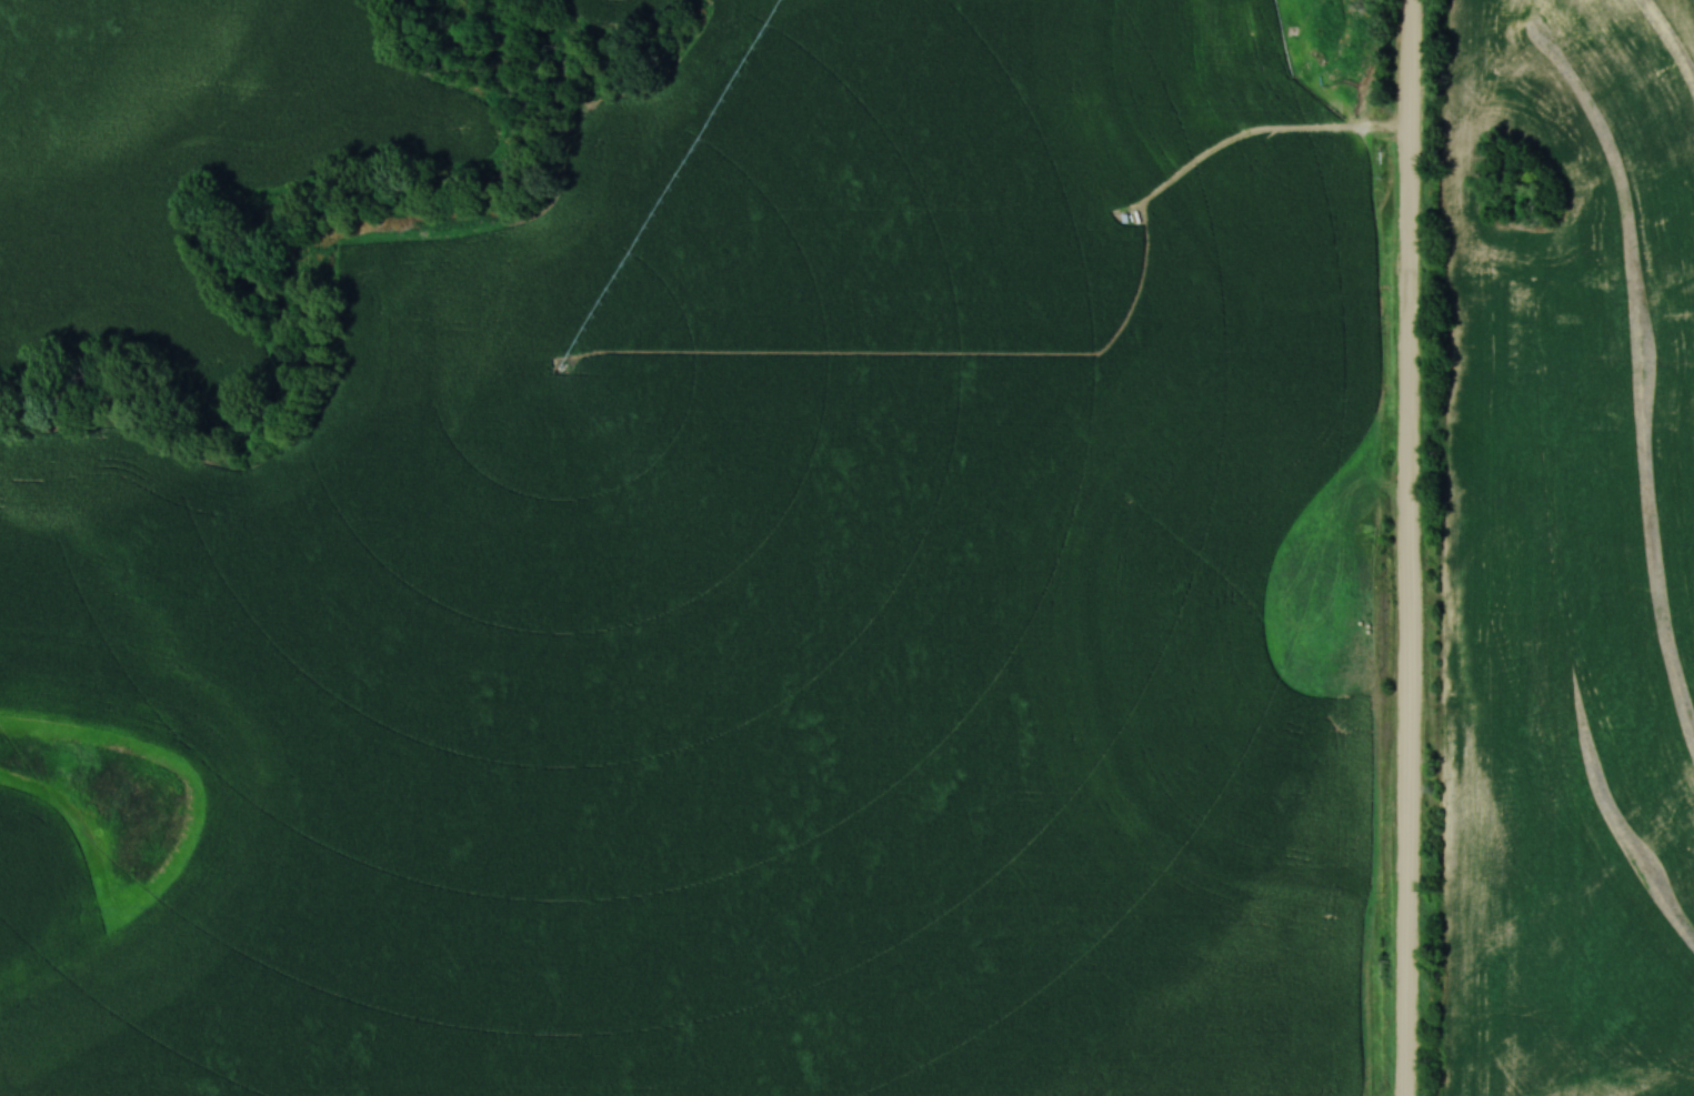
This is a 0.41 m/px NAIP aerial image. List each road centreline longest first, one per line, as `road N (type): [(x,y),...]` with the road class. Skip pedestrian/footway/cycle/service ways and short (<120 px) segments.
road 1 (residential): [(1403,1095),(1412,707),(1410,0)]

